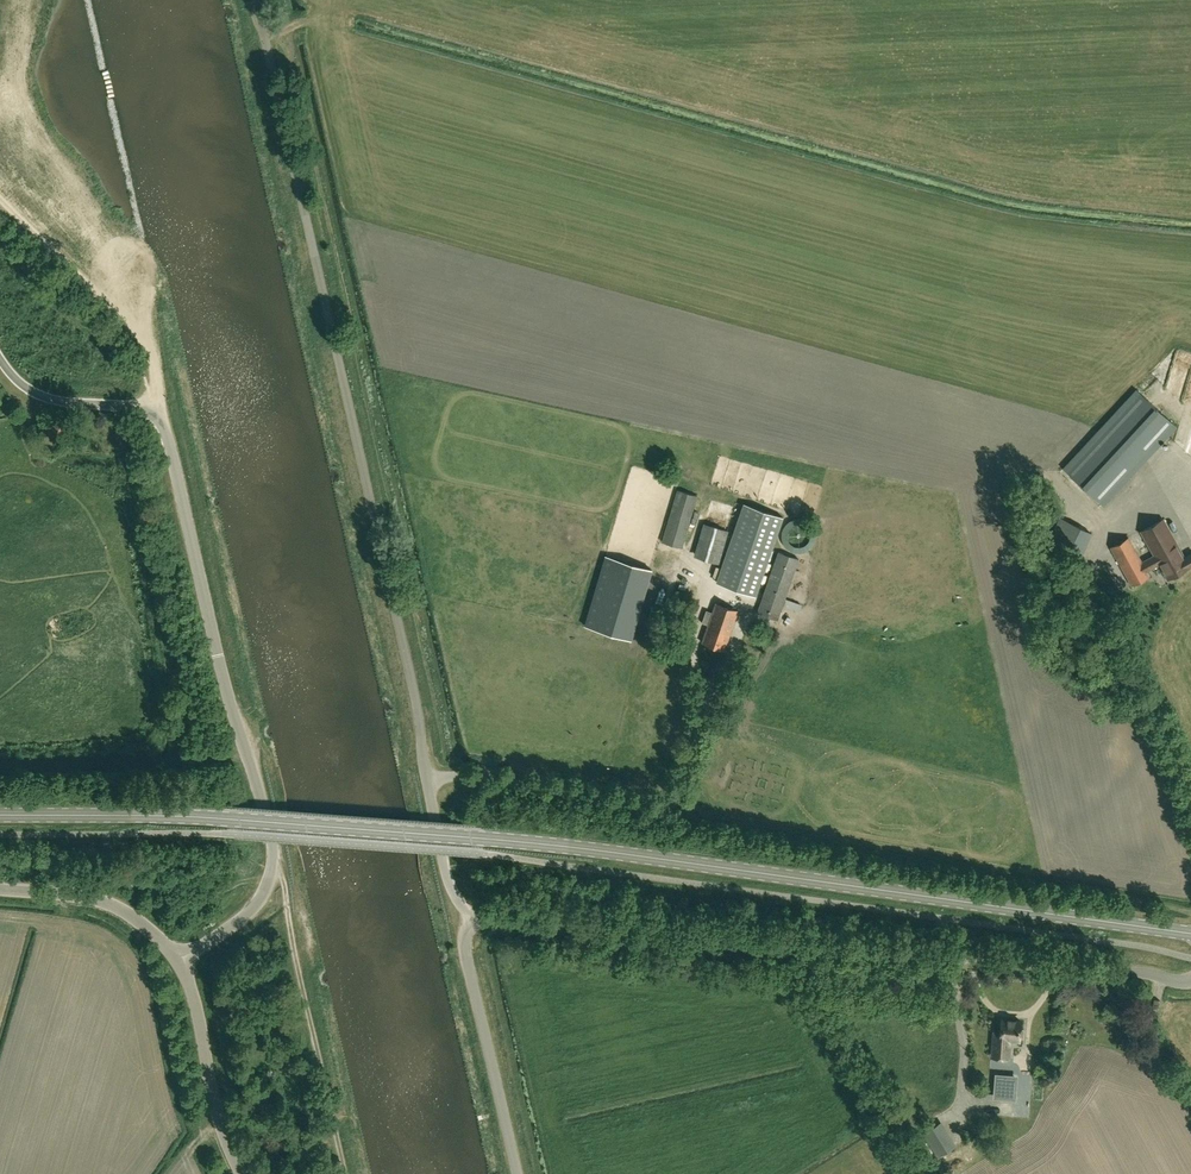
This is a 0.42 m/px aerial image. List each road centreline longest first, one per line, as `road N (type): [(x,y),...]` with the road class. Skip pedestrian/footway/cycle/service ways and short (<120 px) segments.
road 1 (unclassified): [(473,917),(451,888),(409,669),(256,0)]
road 2 (unclassified): [(179,962),(245,916),(271,871),(262,800),(218,657),(162,409),(47,398),(19,382),(0,357)]
road 3 (secondary): [(468,837),(1190,935)]
road 4 (unclassified): [(1190,979),(473,917)]
road 5 (secondary): [(468,837),(237,820),(0,815)]
road 6 (track): [(351,1173),(287,894),(271,871)]
road 7 (track): [(0,195),(136,333),(162,409)]
road 8 (unclassified): [(519,1173),(467,959),(473,917)]
road 9 (unclassified): [(242,1173),(215,1106),(179,962)]
road 10 (unclassified): [(179,962),(116,907),(0,890)]

